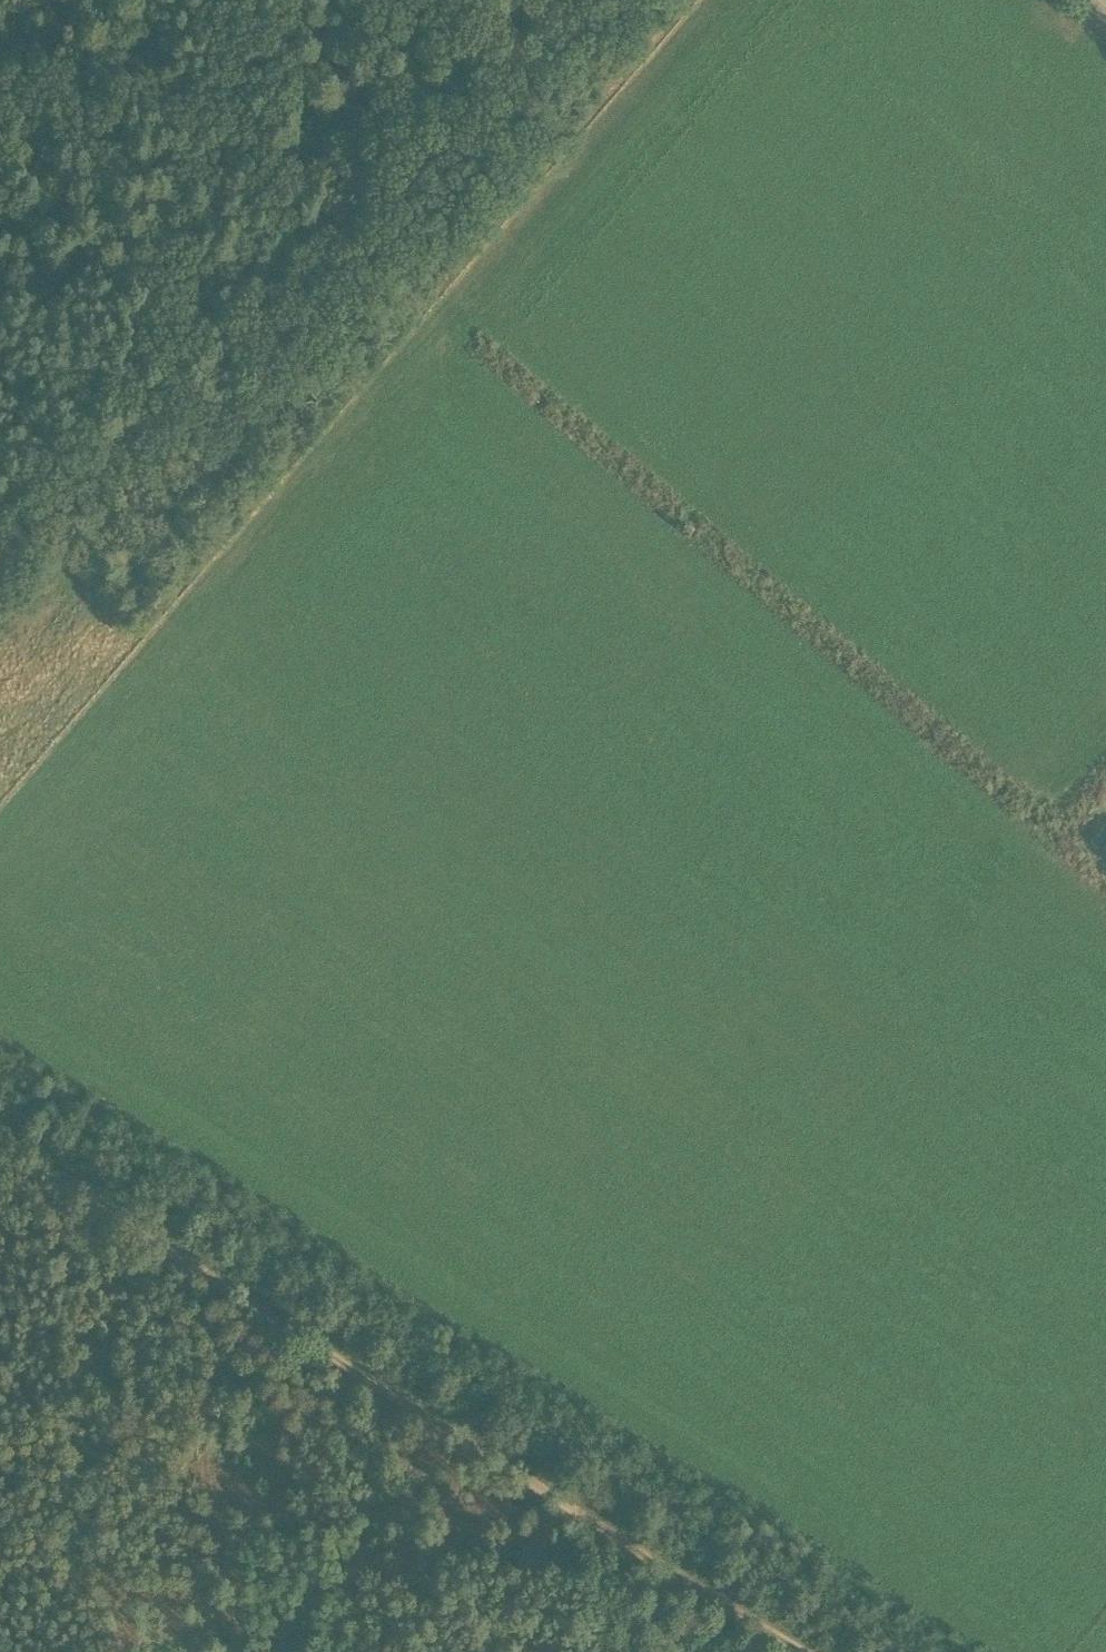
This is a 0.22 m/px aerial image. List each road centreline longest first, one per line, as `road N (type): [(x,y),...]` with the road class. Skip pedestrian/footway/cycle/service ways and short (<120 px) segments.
road 1 (track): [(792,1651),(0,1154)]

